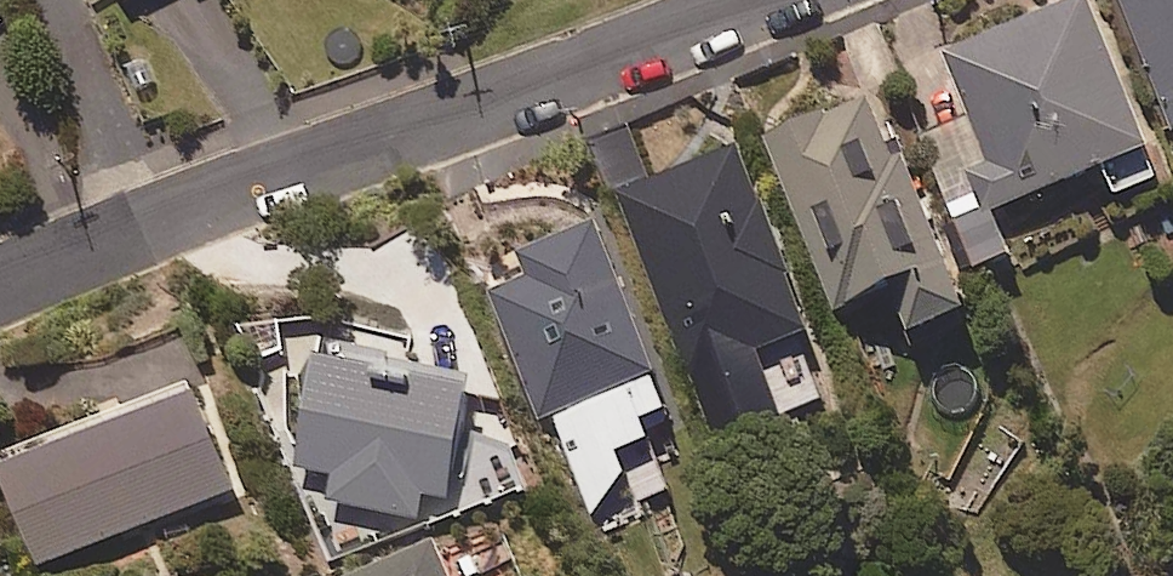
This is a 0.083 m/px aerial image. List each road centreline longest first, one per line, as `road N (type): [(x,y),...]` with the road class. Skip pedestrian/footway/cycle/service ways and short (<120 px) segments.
road 1 (residential): [(756,0),(61,245),(0,274)]

